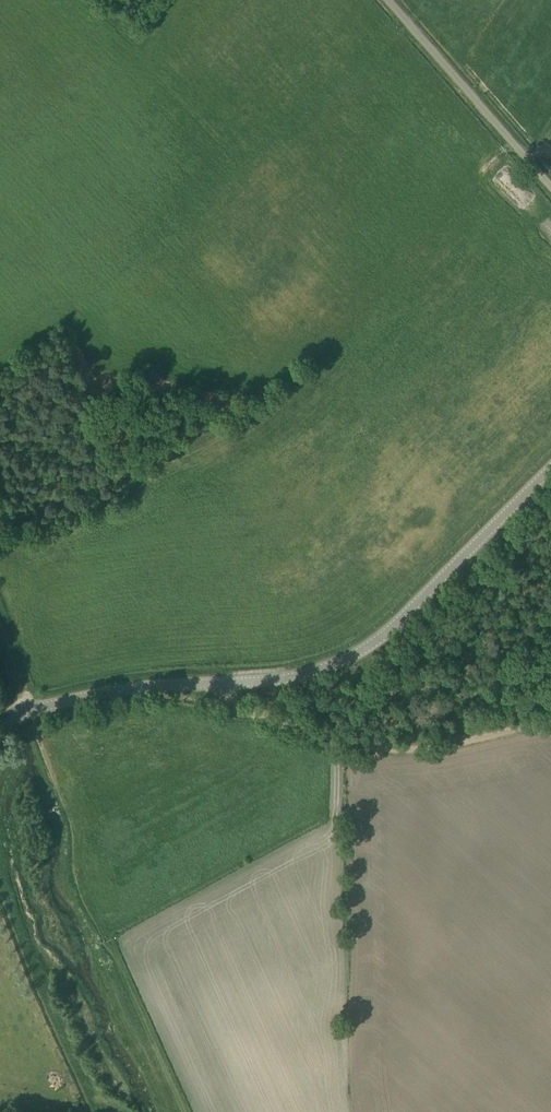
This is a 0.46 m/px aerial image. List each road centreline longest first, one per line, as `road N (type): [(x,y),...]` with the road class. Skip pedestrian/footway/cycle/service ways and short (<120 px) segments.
road 1 (tertiary): [(0,720),(146,687),(278,679),(345,660),(395,626),(550,469)]
road 2 (track): [(194,685),(365,744),(396,750),(456,744)]
road 3 (unclassified): [(550,185),(389,0)]

